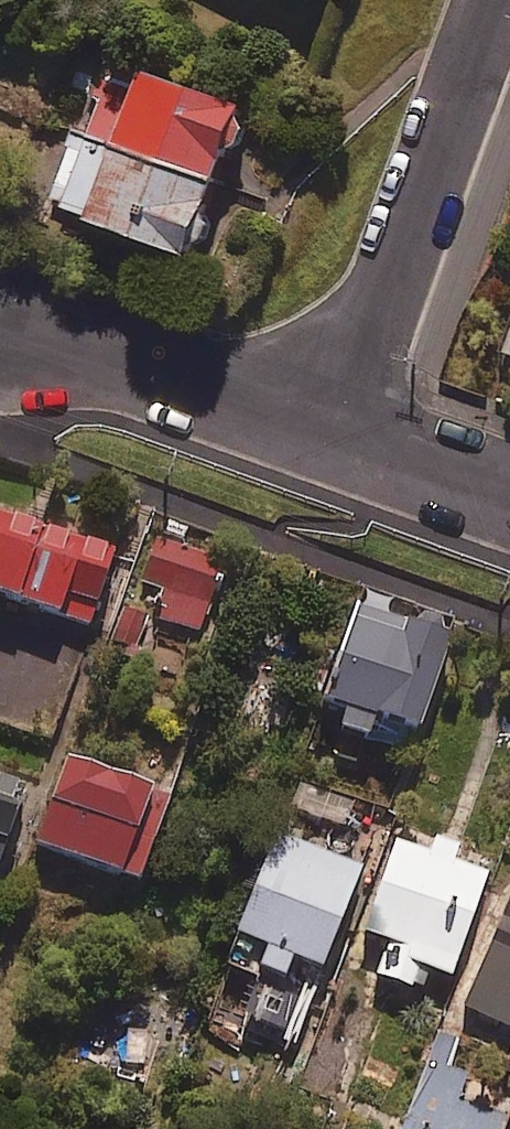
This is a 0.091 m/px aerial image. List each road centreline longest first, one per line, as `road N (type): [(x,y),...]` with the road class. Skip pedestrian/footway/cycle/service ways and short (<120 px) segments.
road 1 (residential): [(358,419),(495,0)]
road 2 (residential): [(0,299),(358,419)]
road 3 (residential): [(358,419),(509,476)]

